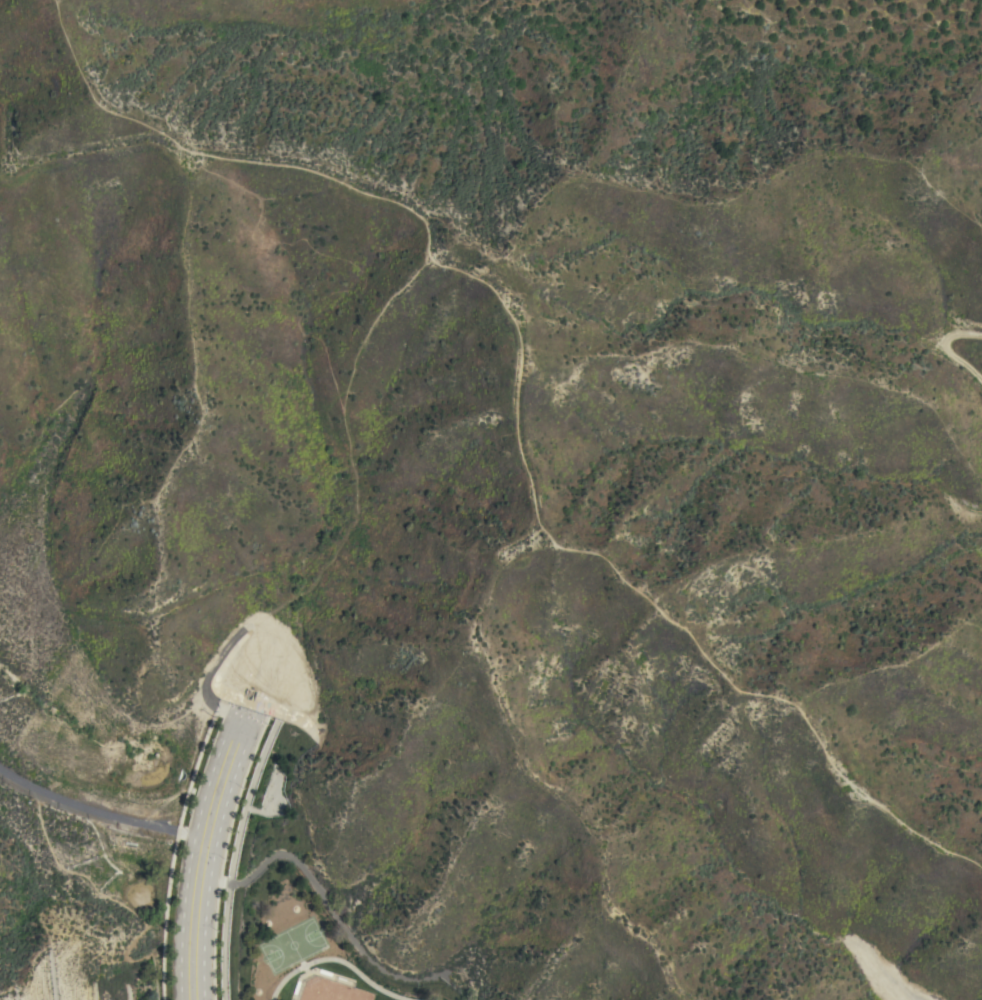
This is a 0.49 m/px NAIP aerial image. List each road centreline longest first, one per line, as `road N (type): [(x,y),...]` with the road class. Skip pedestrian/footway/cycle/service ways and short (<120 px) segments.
road 1 (tertiary): [(192,999),(193,900),(206,827),(245,711)]

